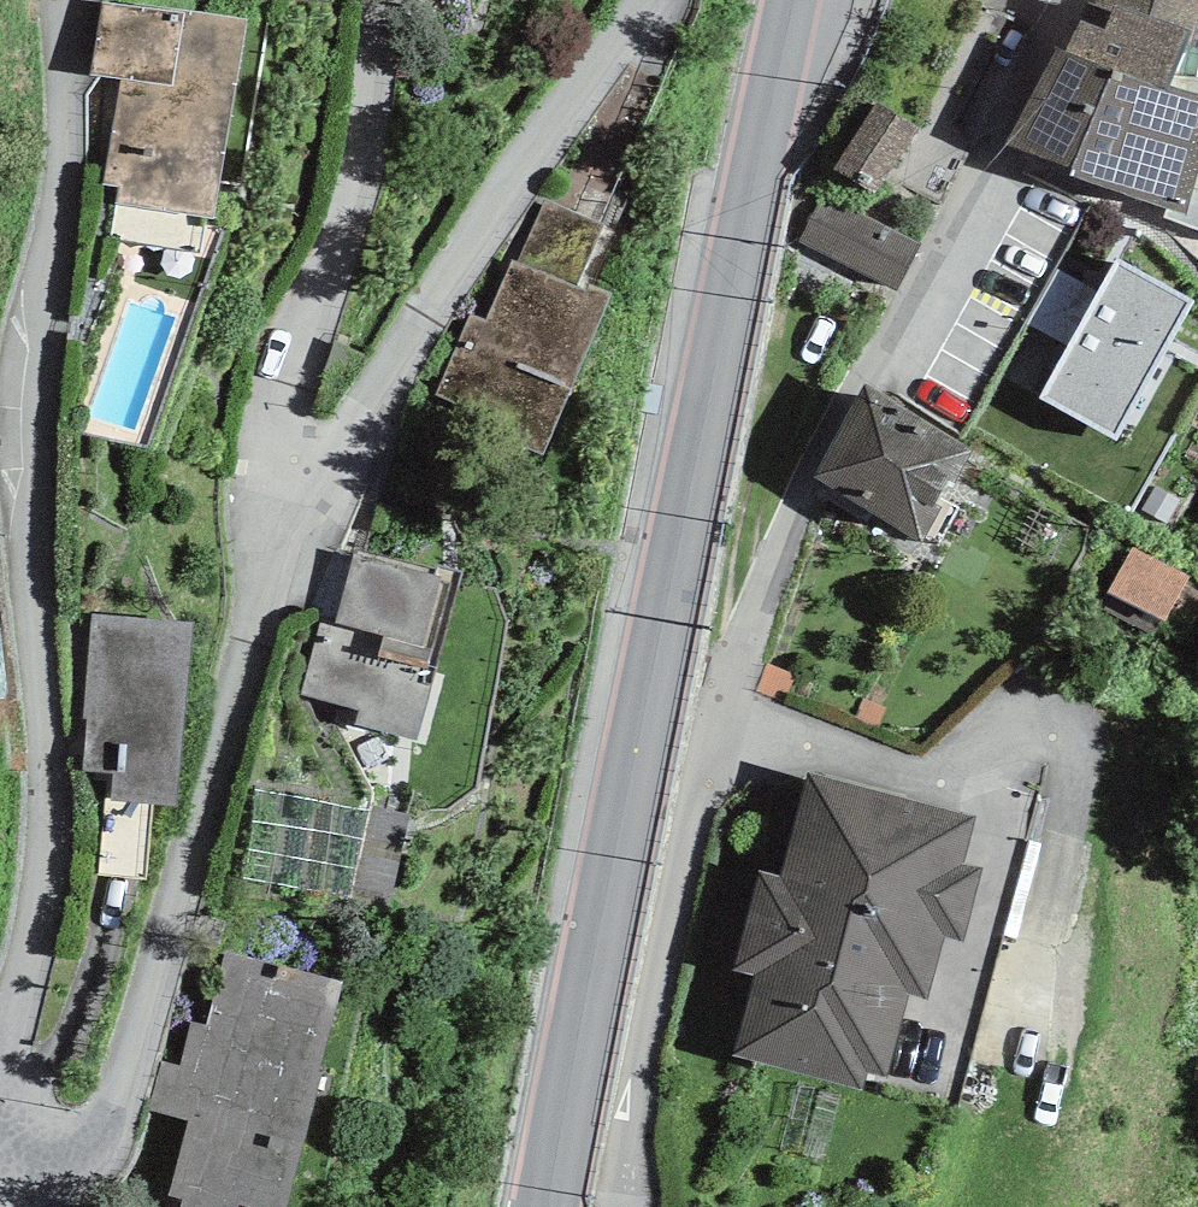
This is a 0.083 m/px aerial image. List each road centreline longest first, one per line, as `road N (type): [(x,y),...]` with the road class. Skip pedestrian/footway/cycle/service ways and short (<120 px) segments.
road 1 (residential): [(60,0),(37,531),(53,844),(8,1073),(20,1124),(62,1141),(104,1119),(140,1043),(251,644),(315,479),(645,0)]
road 2 (residential): [(626,1206),(635,1099),(692,816),(783,521),(809,461),(1067,0)]
road 3 (secondary): [(554,1206),(698,437),(791,0)]
road 4 (track): [(1197,272),(1155,232),(988,150)]

